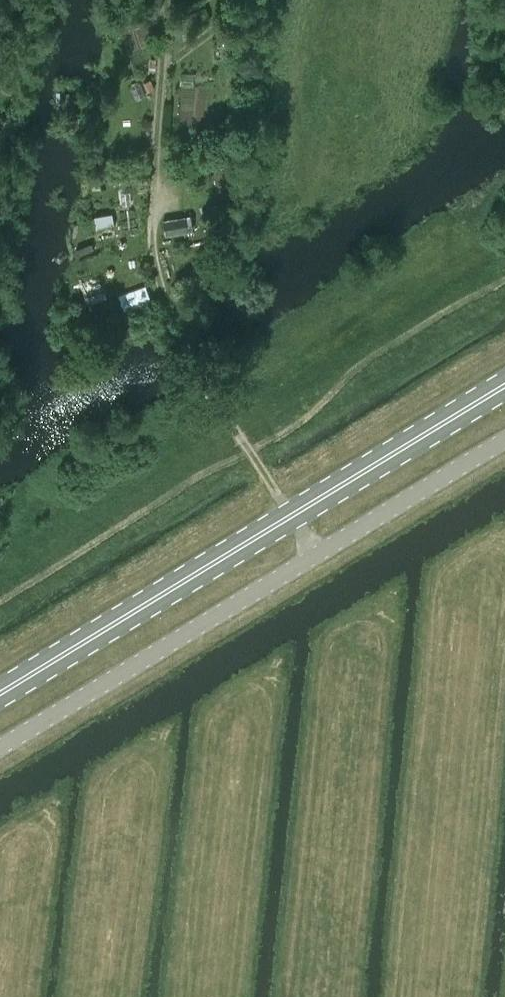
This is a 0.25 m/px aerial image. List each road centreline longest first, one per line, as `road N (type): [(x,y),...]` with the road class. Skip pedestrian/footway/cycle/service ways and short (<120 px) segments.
road 1 (unclassified): [(0,744),(504,432)]
road 2 (primary): [(0,693),(504,386)]
road 3 (track): [(312,553),(209,386)]

